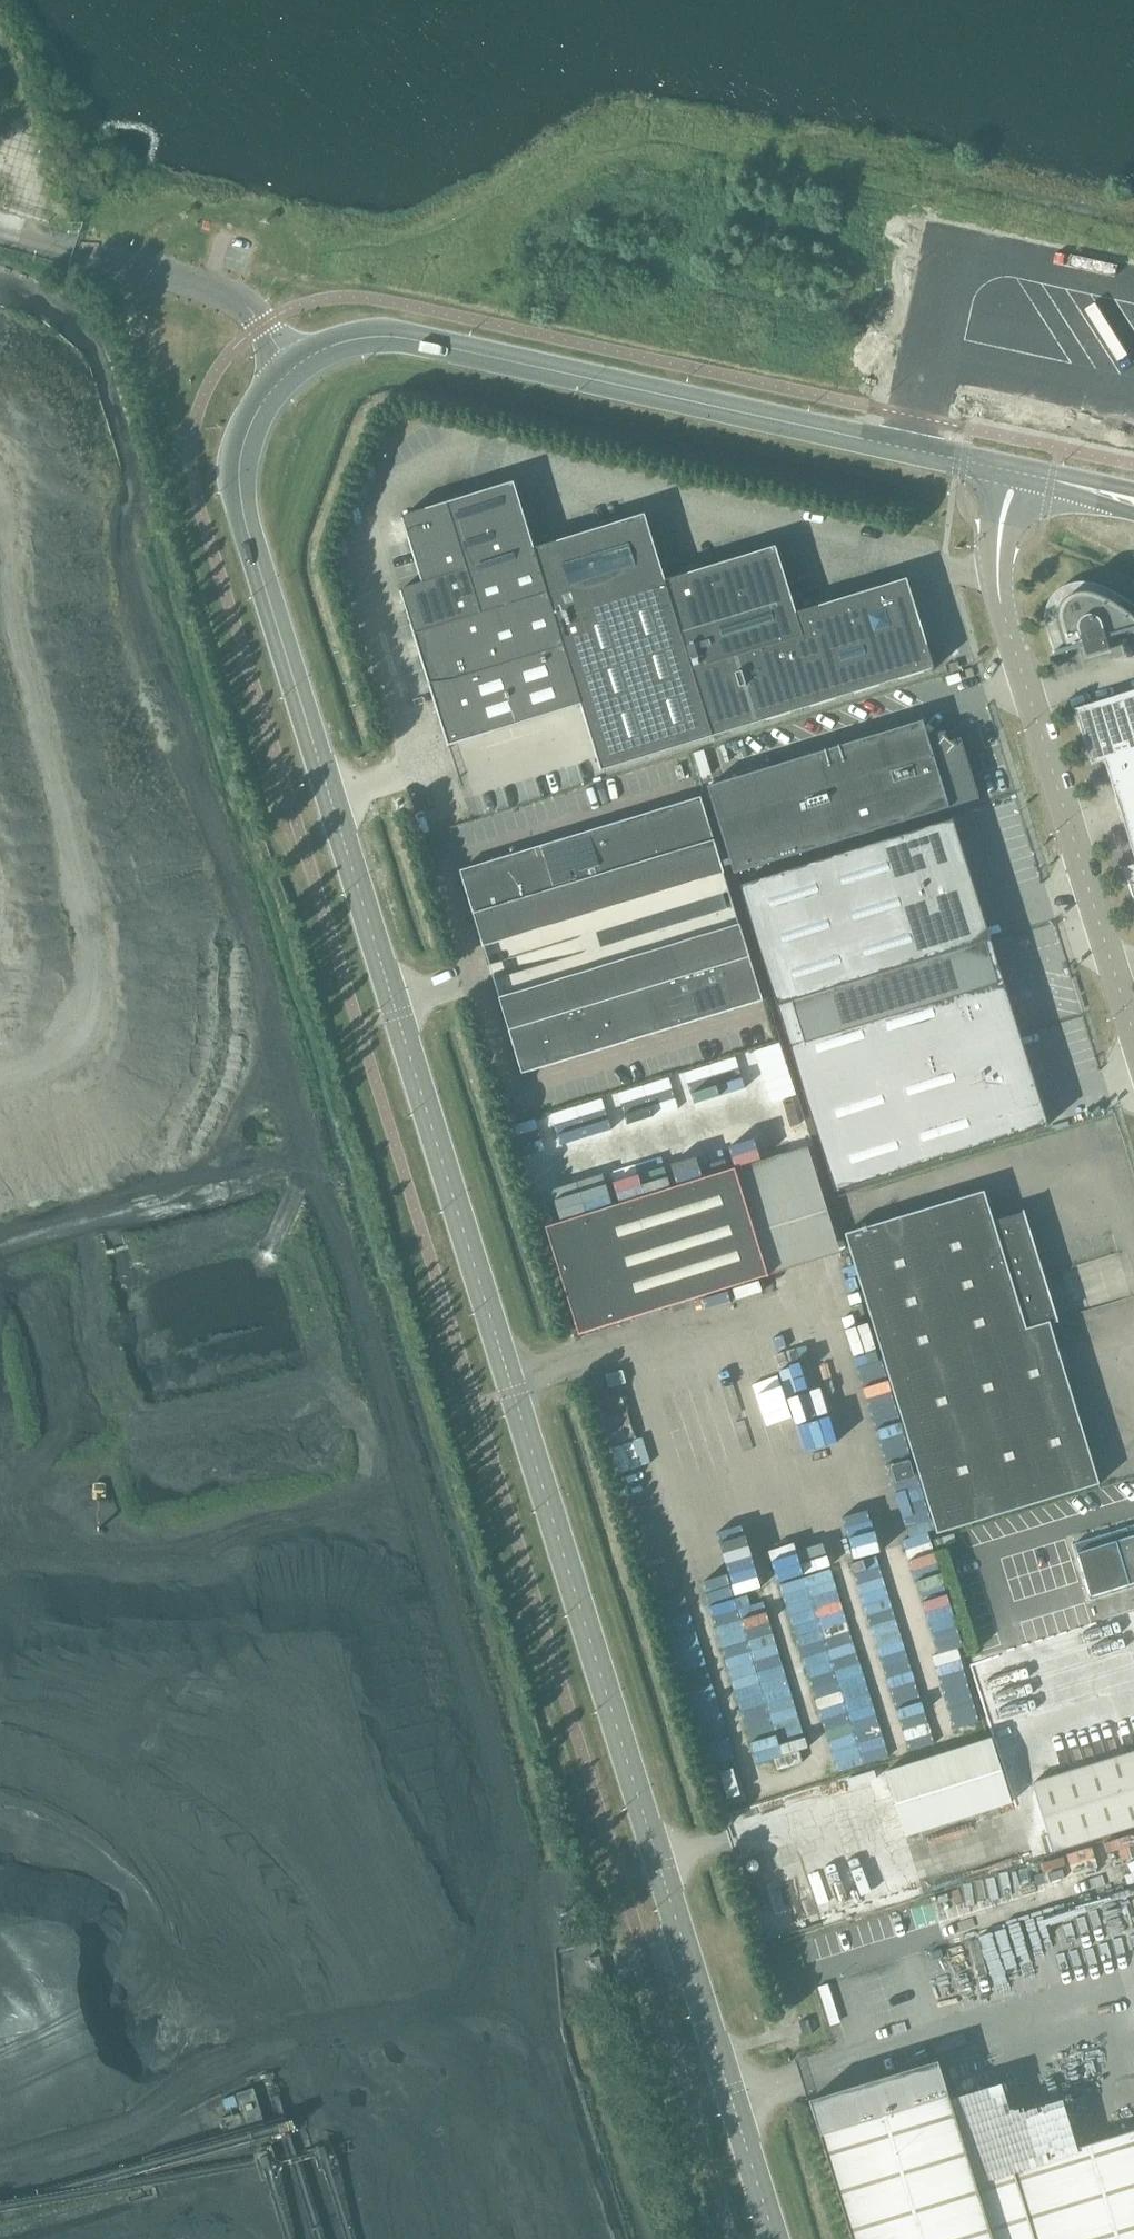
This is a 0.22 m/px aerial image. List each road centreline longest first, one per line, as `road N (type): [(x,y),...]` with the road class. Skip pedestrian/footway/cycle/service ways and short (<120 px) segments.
road 1 (tertiary): [(774,2238),(394,1003)]
road 2 (tertiary): [(994,467),(404,338),(351,340),(293,370)]
road 3 (tertiary): [(394,1003),(244,521),(245,439),(263,401),(293,370)]
road 4 (unclassified): [(1133,1038),(1008,629)]
road 5 (unclassified): [(293,370),(233,295),(75,245)]
road 6 (unclassified): [(994,467),(987,552),(994,613),(1008,629)]
road 7 (unclassified): [(1008,629),(1007,546),(1029,475)]

